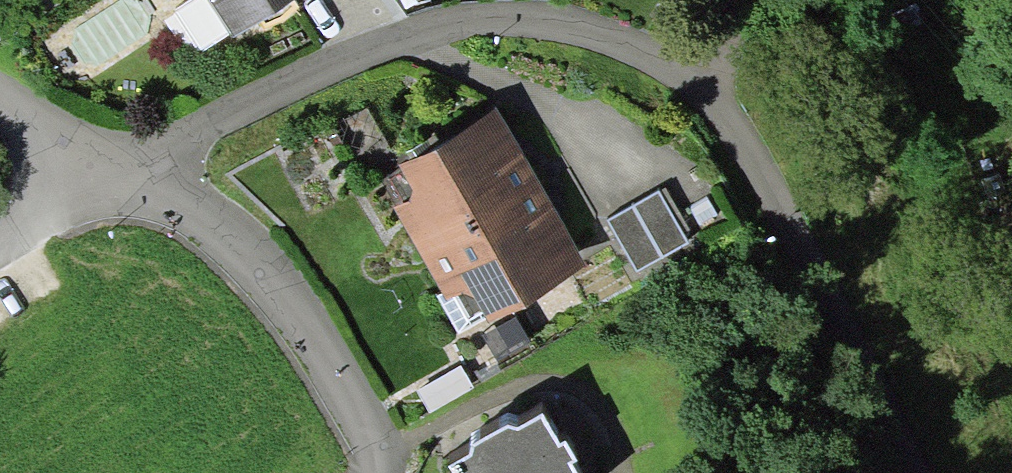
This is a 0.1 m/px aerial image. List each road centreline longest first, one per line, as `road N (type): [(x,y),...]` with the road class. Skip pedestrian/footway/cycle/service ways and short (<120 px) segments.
road 1 (residential): [(707,96),(597,40),(488,25),(355,62),(94,187)]
road 2 (residential): [(707,96),(766,187),(914,472)]
road 3 (residential): [(94,187),(192,217),(329,365),(371,472)]

